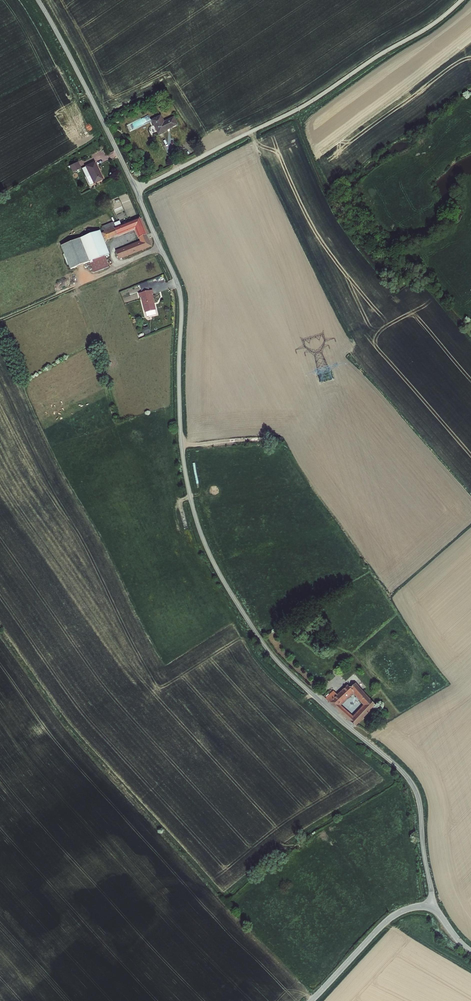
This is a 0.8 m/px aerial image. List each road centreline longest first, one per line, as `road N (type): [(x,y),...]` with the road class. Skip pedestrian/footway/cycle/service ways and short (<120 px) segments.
road 1 (unclassified): [(160,247),(181,296),(182,452),(206,546),(276,660),(414,786),(433,908)]
road 2 (unclassified): [(462,0),(306,105),(135,189)]
road 3 (unclassified): [(38,0),(135,189)]
road 4 (tertiary): [(311,1000),(389,919),(433,908)]

